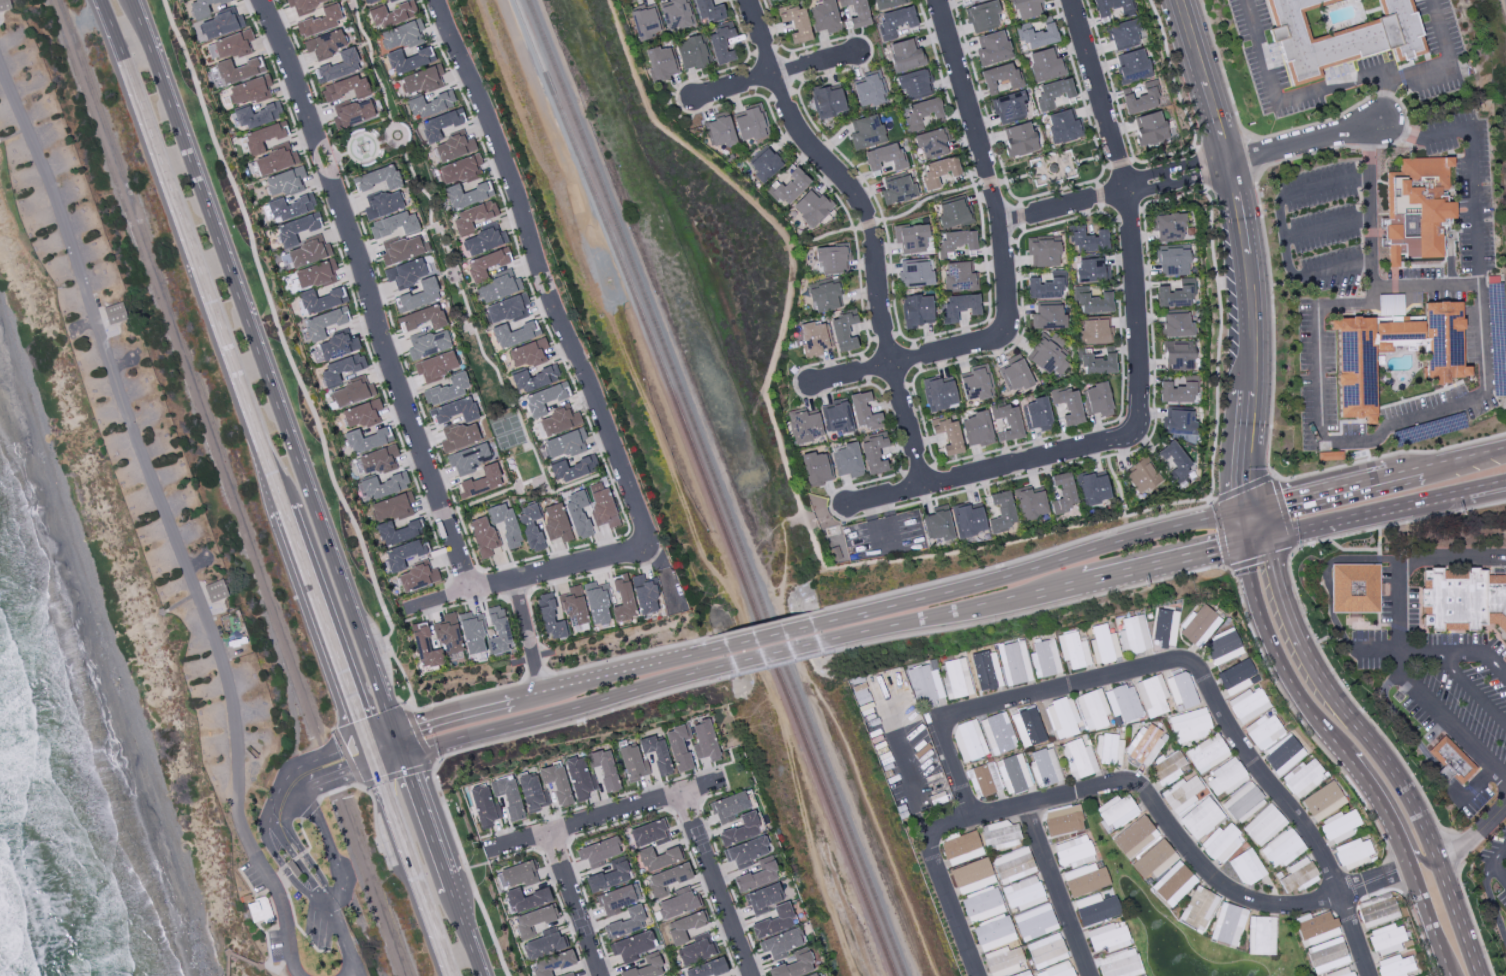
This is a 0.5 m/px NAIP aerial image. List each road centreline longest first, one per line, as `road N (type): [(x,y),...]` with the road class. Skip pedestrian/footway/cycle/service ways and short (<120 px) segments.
road 1 (primary): [(405,757),(126,0)]
road 2 (residential): [(970,816),(941,728),(948,714),(1184,660),(1198,669),(1238,741),(1318,847),(1368,975)]
road 3 (residential): [(264,0),(472,590)]
road 4 (residential): [(438,0),(488,111),(541,270),(648,537)]
road 5 (residential): [(922,483),(890,363),(872,228),(860,201),(805,137),(749,0)]
road 6 (tertiary): [(1181,0),(1243,233),(1253,350),(1249,511)]
road 7 (primary): [(96,0),(273,480)]
road 8 (residential): [(1363,885),(1299,905),(1247,900),(1205,873),(1129,780),(945,824),(929,847)]
road 9 (tertiary): [(1252,542),(1247,574),(1265,632),(1287,680),(1389,821),(1446,975)]
road 10 (secondary): [(1249,511),(822,622)]
road 11 (residential): [(1139,431),(1132,214),(1071,0)]
road 12 (tertiary): [(1480,975),(1413,804),(1301,642)]
road 13 (secondary): [(405,757),(725,665)]
road 14 (residential): [(939,0),(994,182),(1009,314)]
road 15 (primary): [(348,684),(451,975)]
road 16 (residential): [(843,507),(1139,431)]
road 17 (residential): [(648,537),(640,553),(408,611)]
road 18 (residential): [(1000,222),(1229,161)]
road 19 (residential): [(720,782),(493,850)]
road 20 (secondary): [(1040,594),(1252,542)]
road 21 (residential): [(810,382),(994,338),(1009,314)]
road 22 (primary): [(273,480),(348,684)]
road 23 (secondary): [(828,641),(1040,594)]
road 24 (secondary): [(1252,542),(1462,494)]
road 25 (residential): [(750,975),(680,794)]
road 26 (secondary): [(719,648),(540,693)]
road 27 (residential): [(1088,975),(1025,804)]
road 28 (residential): [(695,99),(859,54)]
road 29 (secondary): [(1414,472),(1249,511)]
road 30 (tertiary): [(1339,748),(1361,757),(1383,787),(1420,860),(1438,860)]
road 31 (residential): [(1229,161),(1384,124)]
road 32 (residential): [(602,975),(551,833)]
road 33 (secondary): [(540,693),(396,732)]
road 34 (residential): [(929,847),(975,975)]
road 35 (primary): [(445,877),(405,757)]

